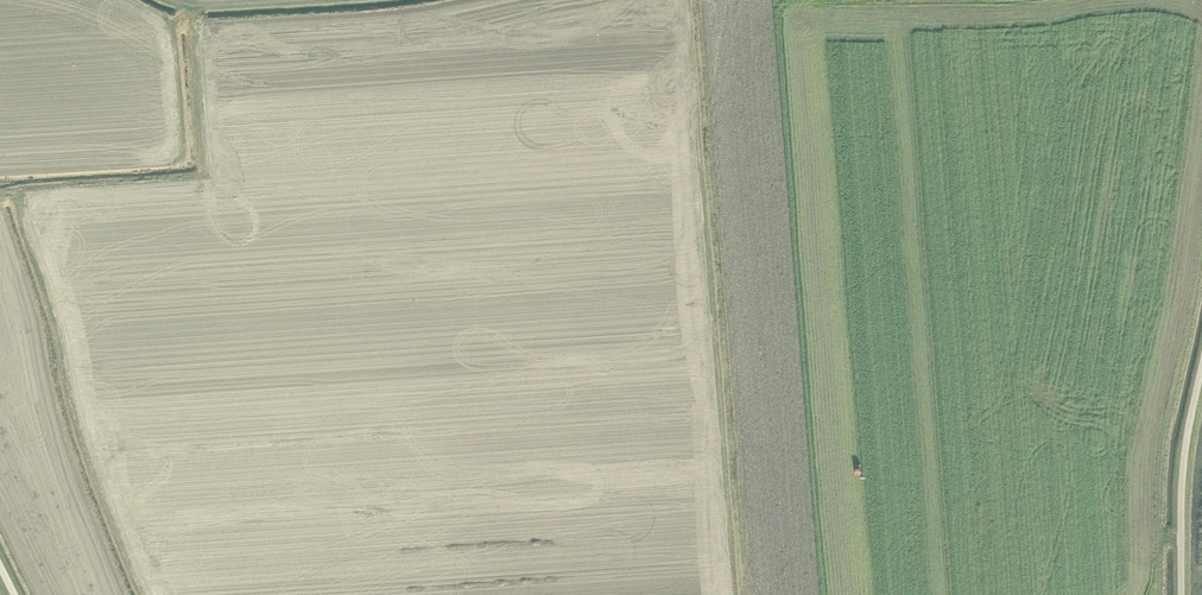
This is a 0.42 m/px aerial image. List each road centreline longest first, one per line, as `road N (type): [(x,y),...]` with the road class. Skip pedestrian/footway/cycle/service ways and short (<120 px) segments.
road 1 (unclassified): [(1181,594),(1183,464),(1201,364)]

